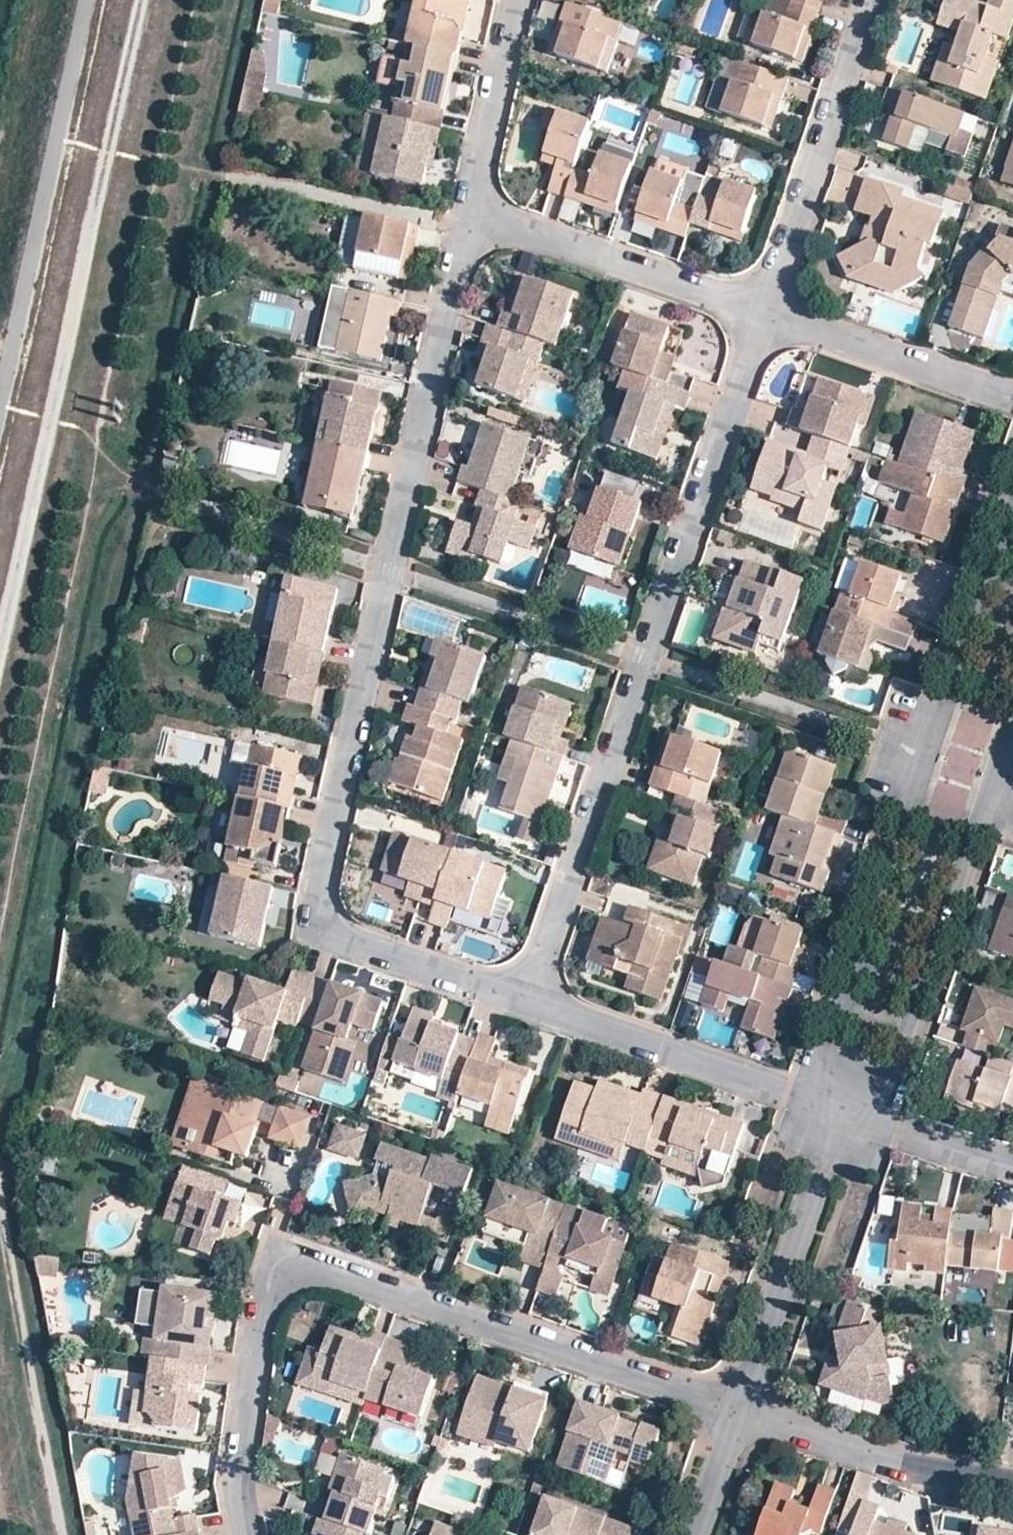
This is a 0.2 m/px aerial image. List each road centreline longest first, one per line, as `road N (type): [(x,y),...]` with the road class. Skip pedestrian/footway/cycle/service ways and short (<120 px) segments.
road 1 (residential): [(471,200),(314,924),(529,996)]
road 2 (residential): [(736,1406),(280,1251),(249,1317),(229,1467),(243,1534)]
road 3 (residential): [(763,303),(529,996)]
road 4 (track): [(141,0),(0,639)]
road 5 (residential): [(1012,500),(827,1057),(838,1107)]
road 6 (residential): [(838,1107),(892,1080),(998,777)]
road 7 (residential): [(529,996),(838,1107)]
road 8 (residential): [(870,0),(763,303)]
road 9 (track): [(59,1534),(0,1221)]
road 10 (residential): [(838,1107),(736,1406)]
road 11 (residential): [(763,303),(471,200)]
road 12 (residential): [(1012,1488),(949,1479),(736,1406)]
road 13 (residential): [(1012,396),(763,303)]
road 14 (residential): [(519,0),(471,200)]
road 15 (residential): [(838,1107),(1012,1165)]
road 16 (residential): [(736,1406),(693,1534)]

